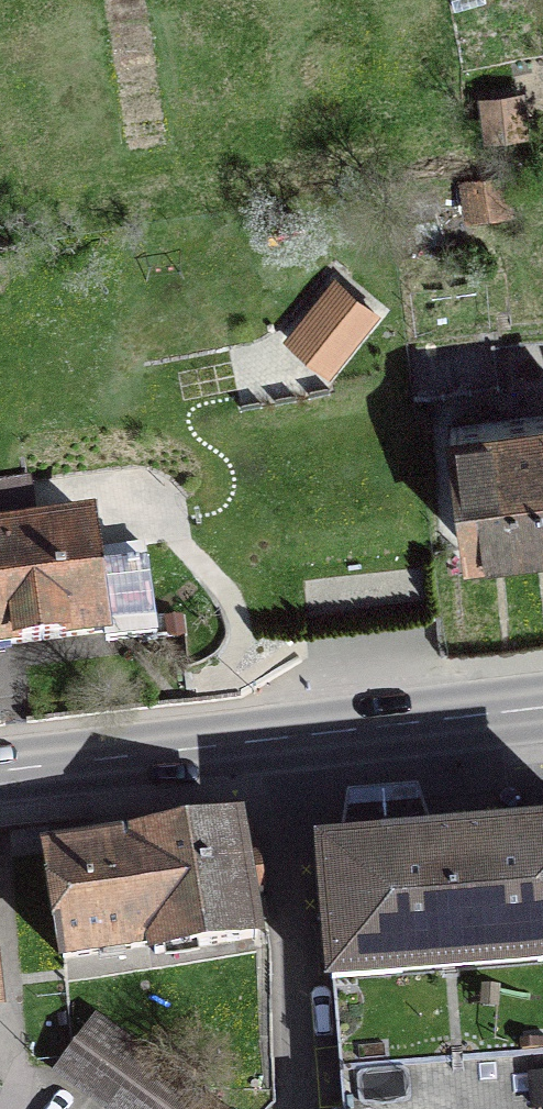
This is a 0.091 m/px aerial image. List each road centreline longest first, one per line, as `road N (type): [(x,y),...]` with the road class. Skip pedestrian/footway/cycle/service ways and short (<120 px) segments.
road 1 (secondary): [(0,770),(542,707)]

